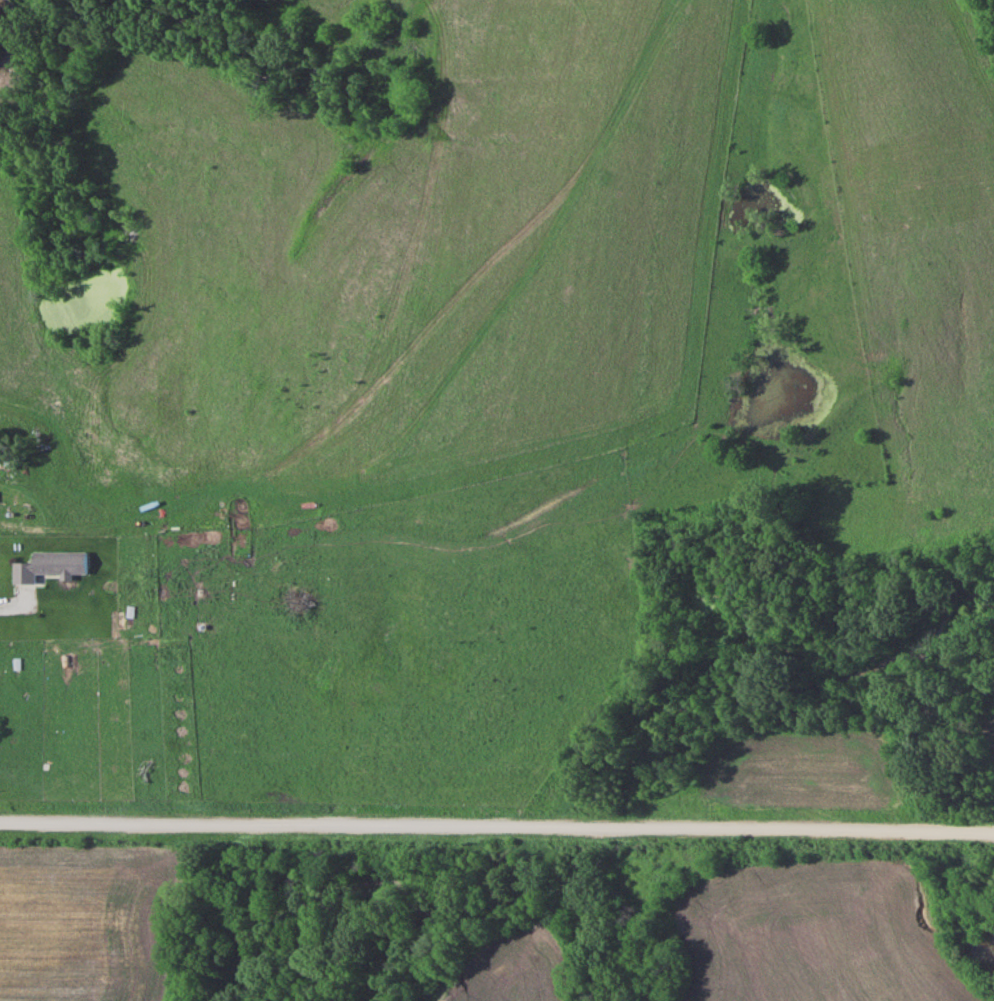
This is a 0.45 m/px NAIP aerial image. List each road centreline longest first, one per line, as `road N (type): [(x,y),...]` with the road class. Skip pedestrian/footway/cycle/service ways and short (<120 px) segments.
road 1 (residential): [(0,819),(993,826)]

